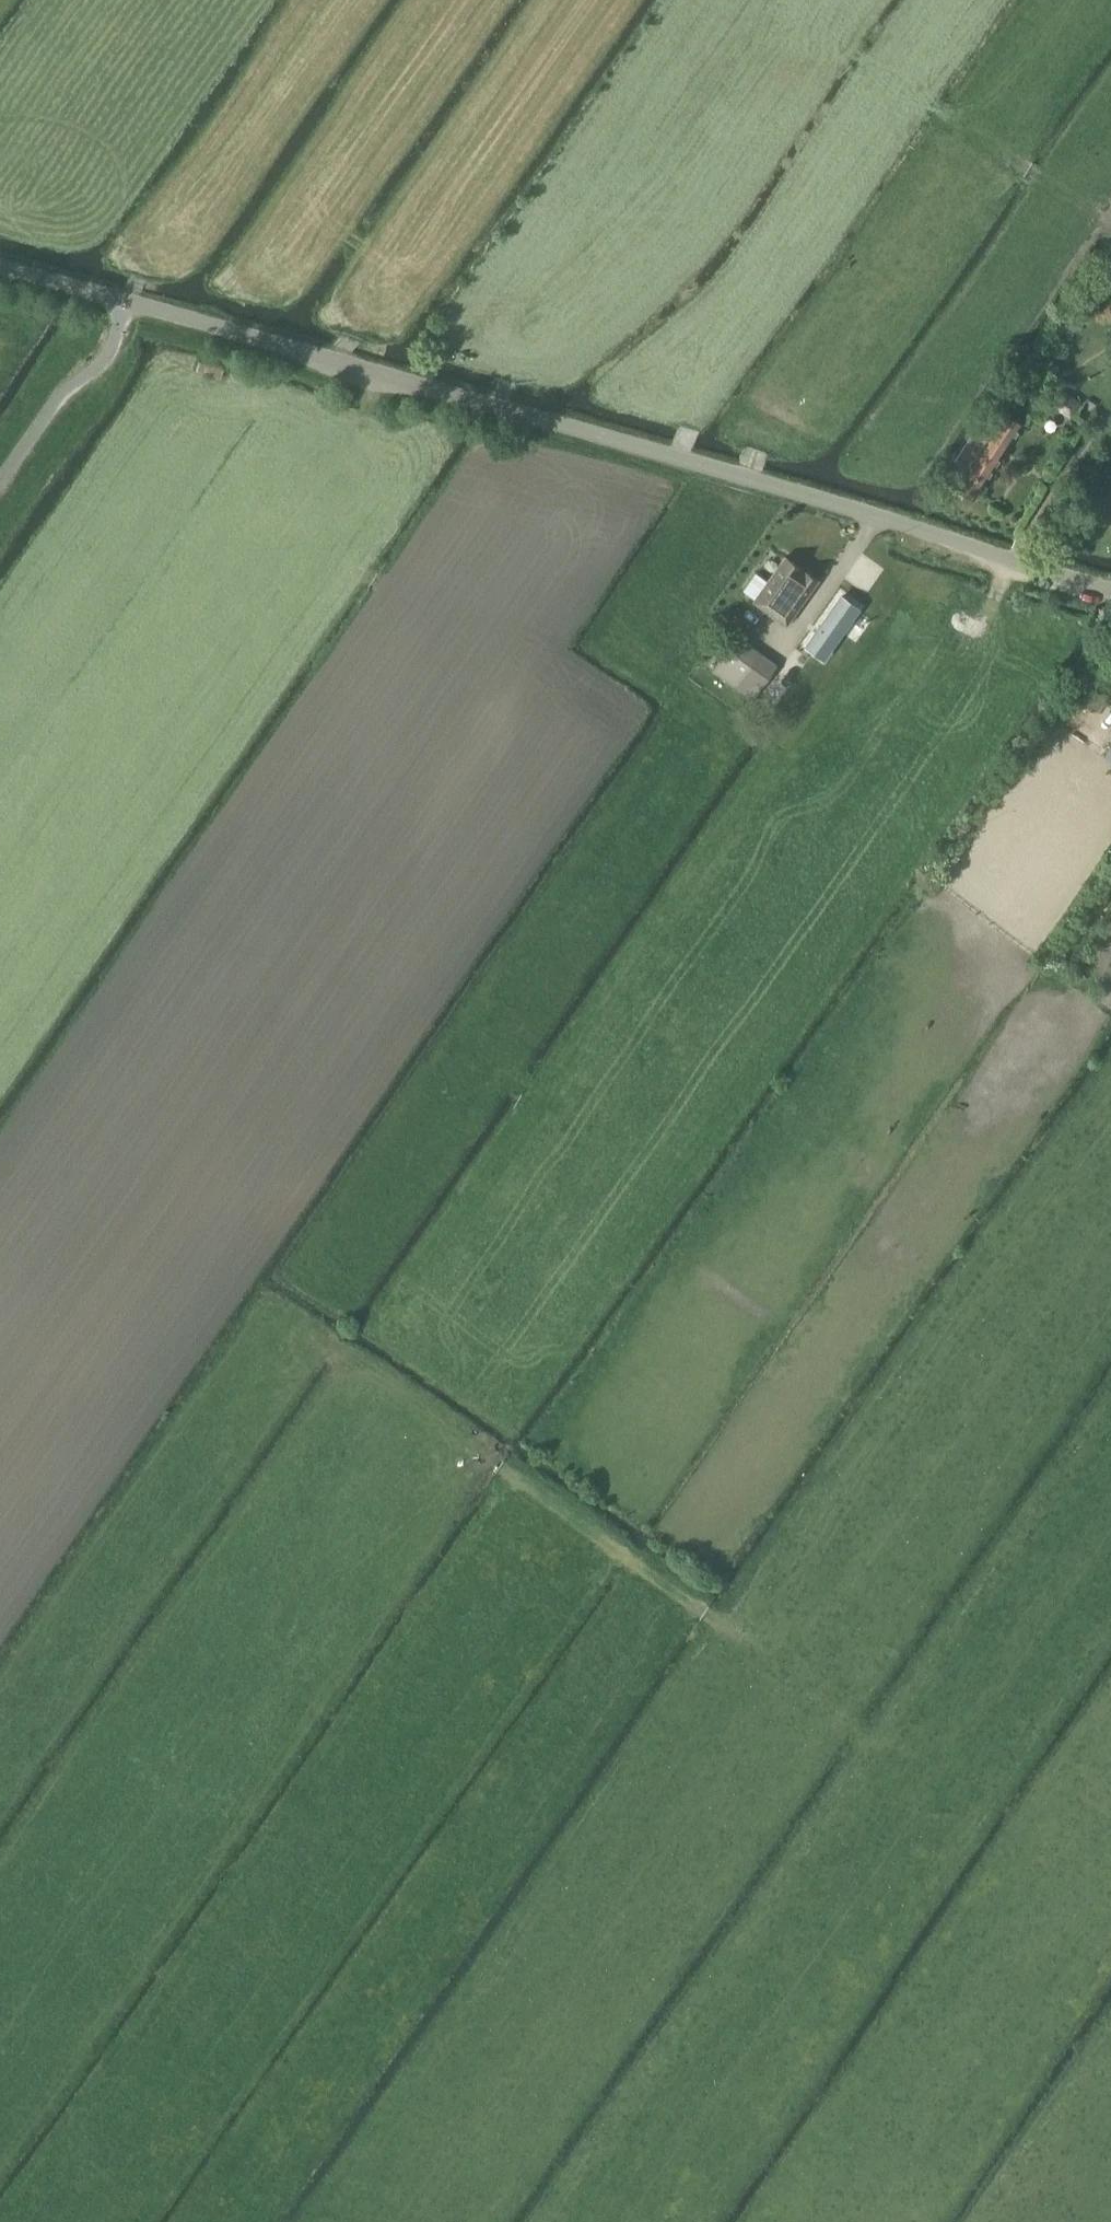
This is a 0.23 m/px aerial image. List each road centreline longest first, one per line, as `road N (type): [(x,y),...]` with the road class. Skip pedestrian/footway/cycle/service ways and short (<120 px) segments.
road 1 (unclassified): [(0,264),(1110,589)]

